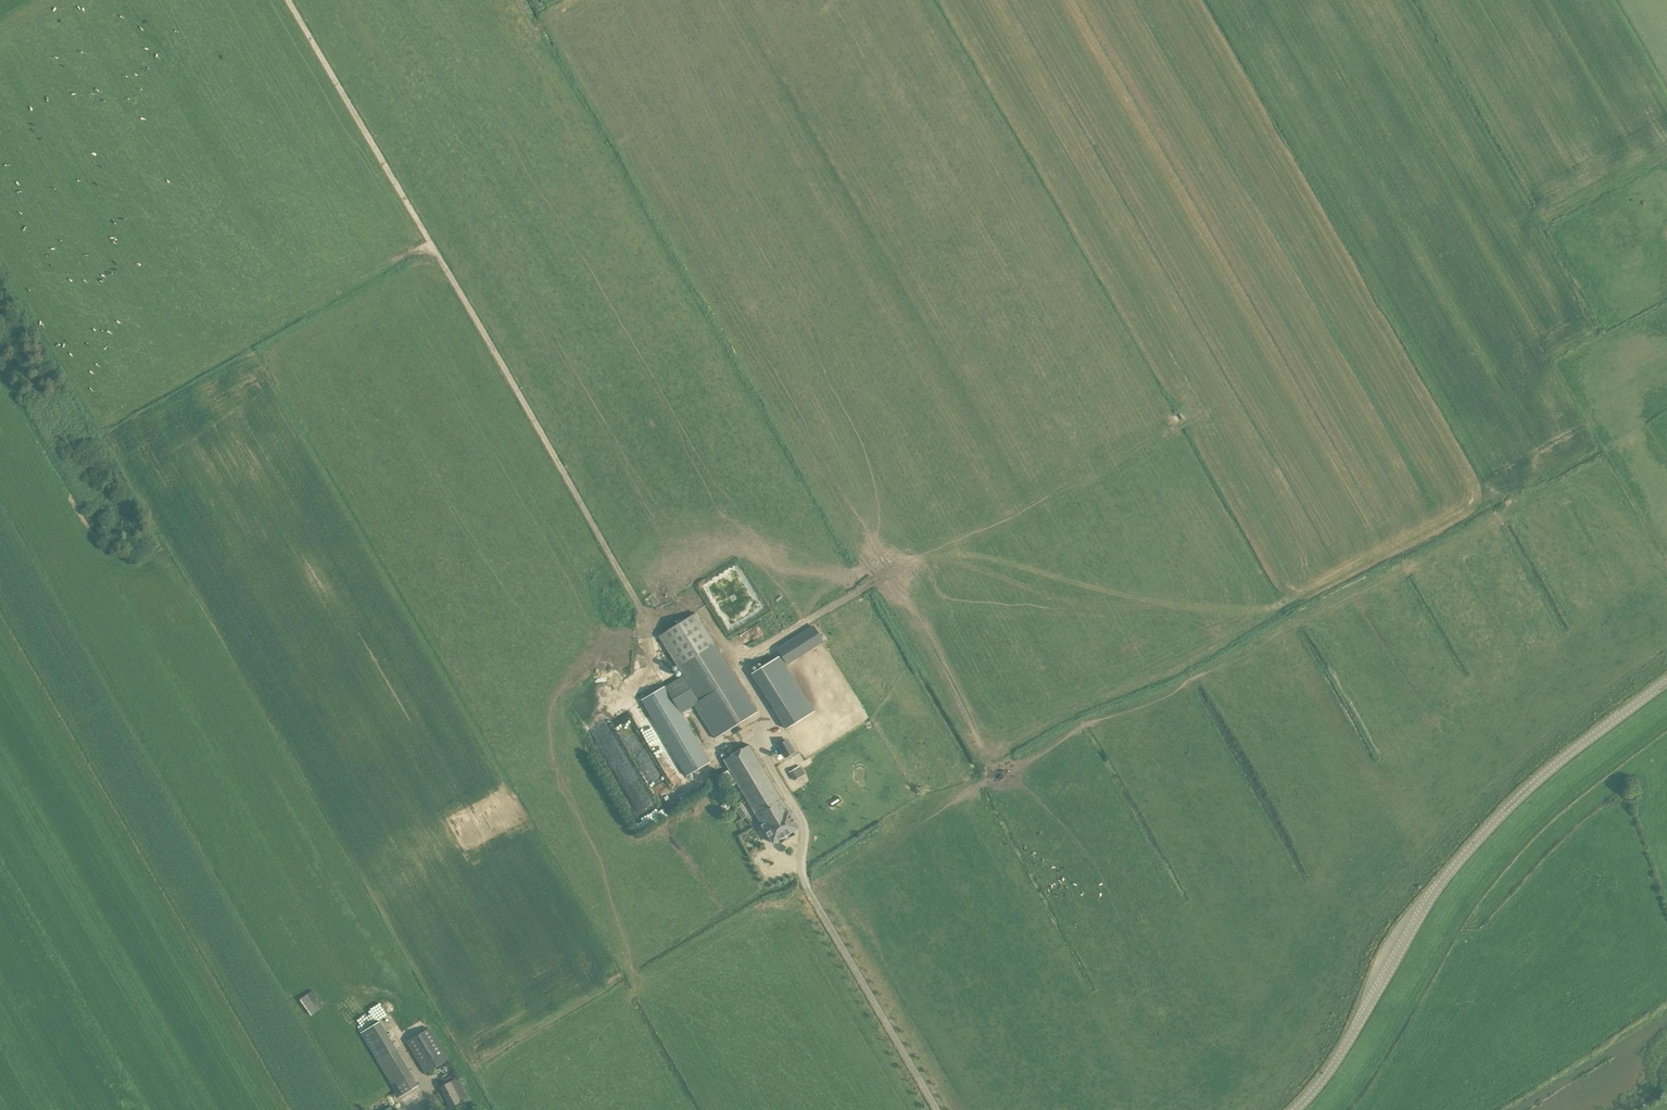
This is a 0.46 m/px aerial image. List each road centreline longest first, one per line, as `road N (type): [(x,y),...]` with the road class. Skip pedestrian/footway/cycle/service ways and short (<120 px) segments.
road 1 (tertiary): [(1294,1109),(1483,829),(1666,682)]
road 2 (track): [(736,661),(871,581)]

